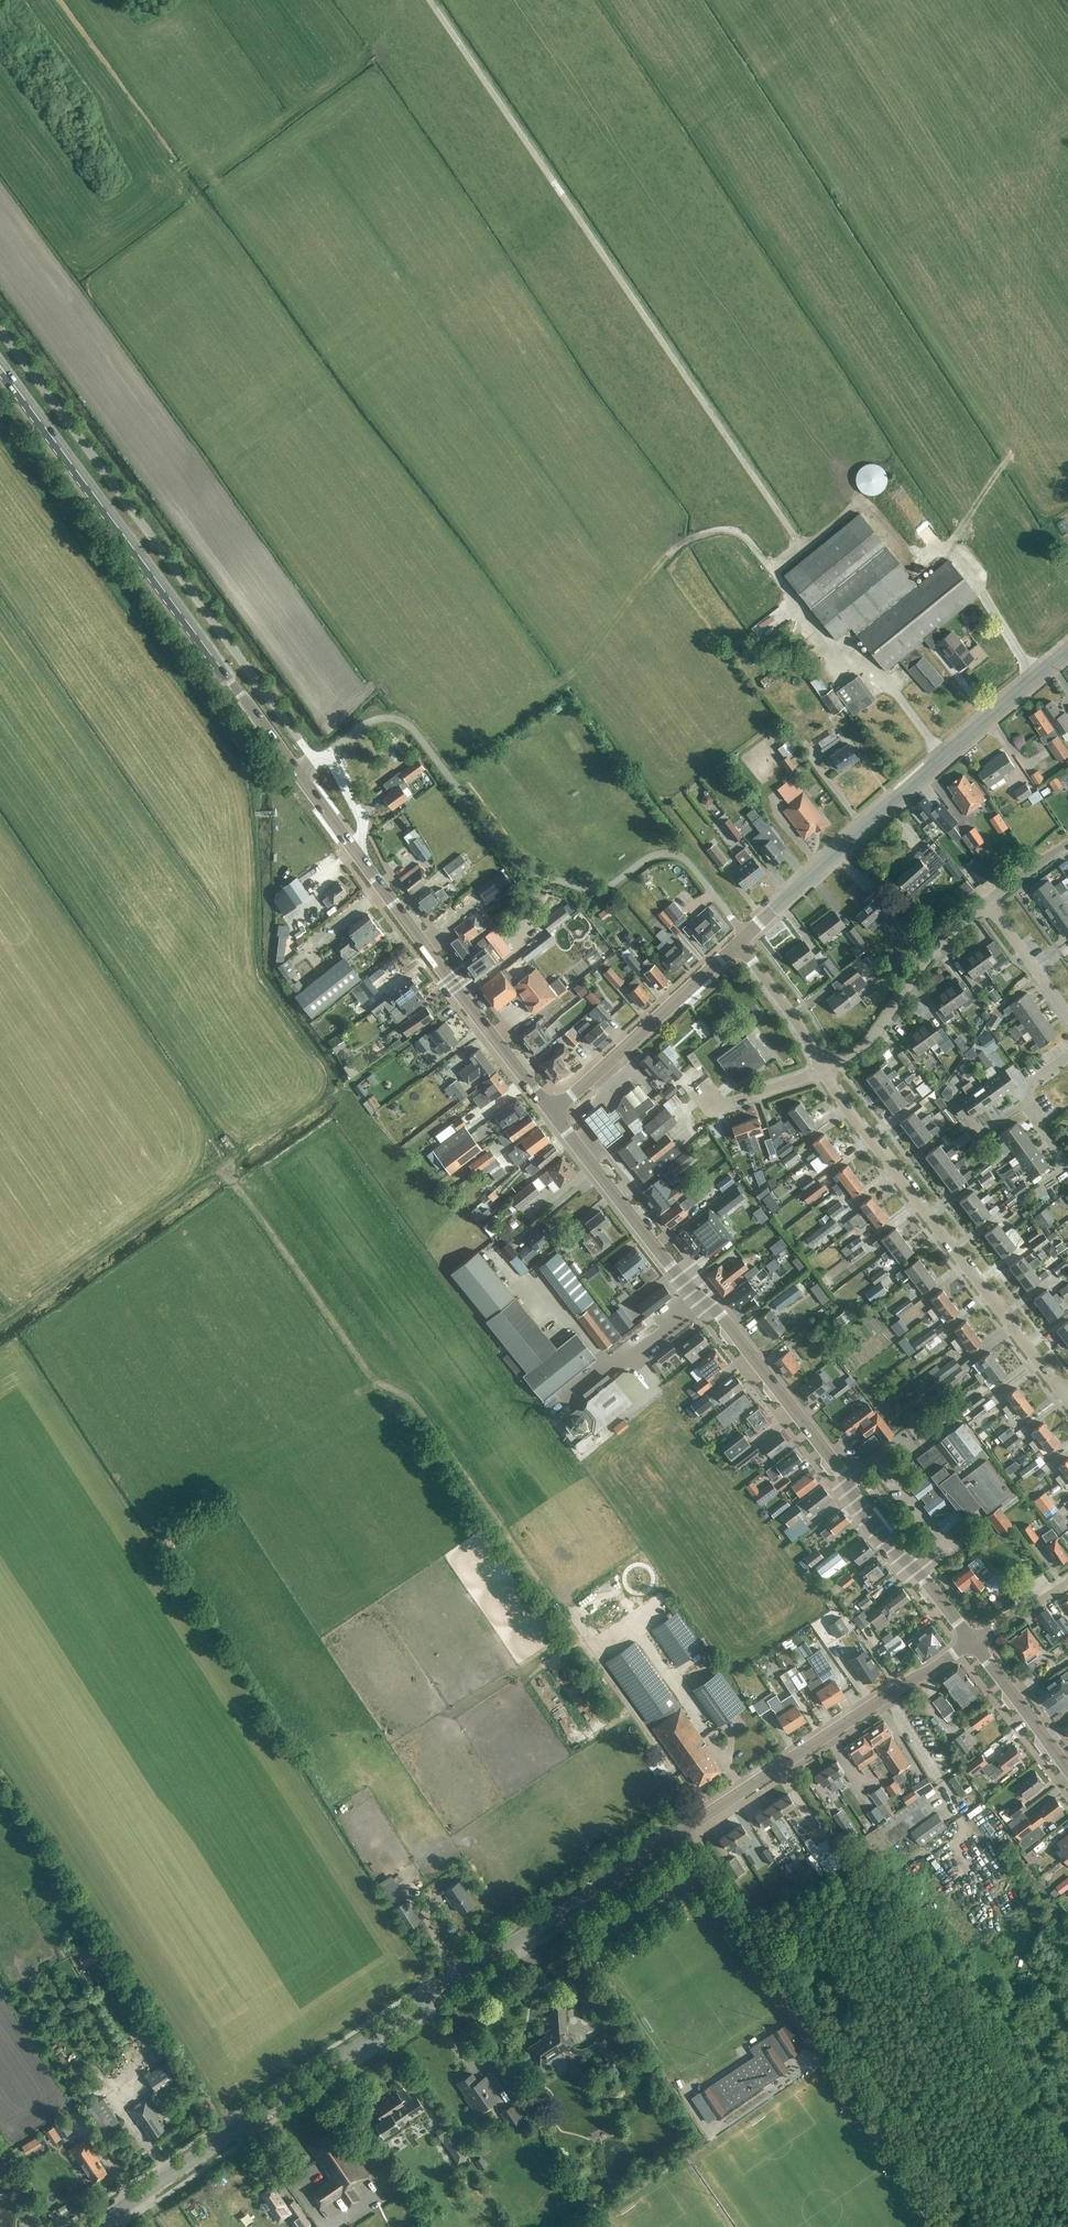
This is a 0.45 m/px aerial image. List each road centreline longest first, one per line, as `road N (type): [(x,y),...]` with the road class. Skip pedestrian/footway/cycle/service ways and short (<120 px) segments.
road 1 (tertiary): [(97,2226),(971,1643)]
road 2 (secondary): [(971,1643),(554,1110)]
road 3 (unclassified): [(315,763),(0,329)]
road 4 (secondary): [(298,774),(0,366)]
road 5 (tertiary): [(736,944),(1067,649)]
road 6 (residential): [(1063,1394),(823,1069)]
road 7 (secondary): [(554,1110),(354,851)]
road 8 (tertiary): [(554,1110),(736,944)]
road 9 (residential): [(823,1069),(871,1038),(931,951),(987,902)]
road 10 (secondary): [(1067,1770),(971,1643)]
road 11 (residential): [(823,1069),(736,944)]
road 12 (residential): [(1067,1015),(987,902)]
road 13 (residential): [(705,1095),(715,1108),(823,1069)]
road 14 (unclassified): [(354,851),(362,820),(326,754),(315,763)]

